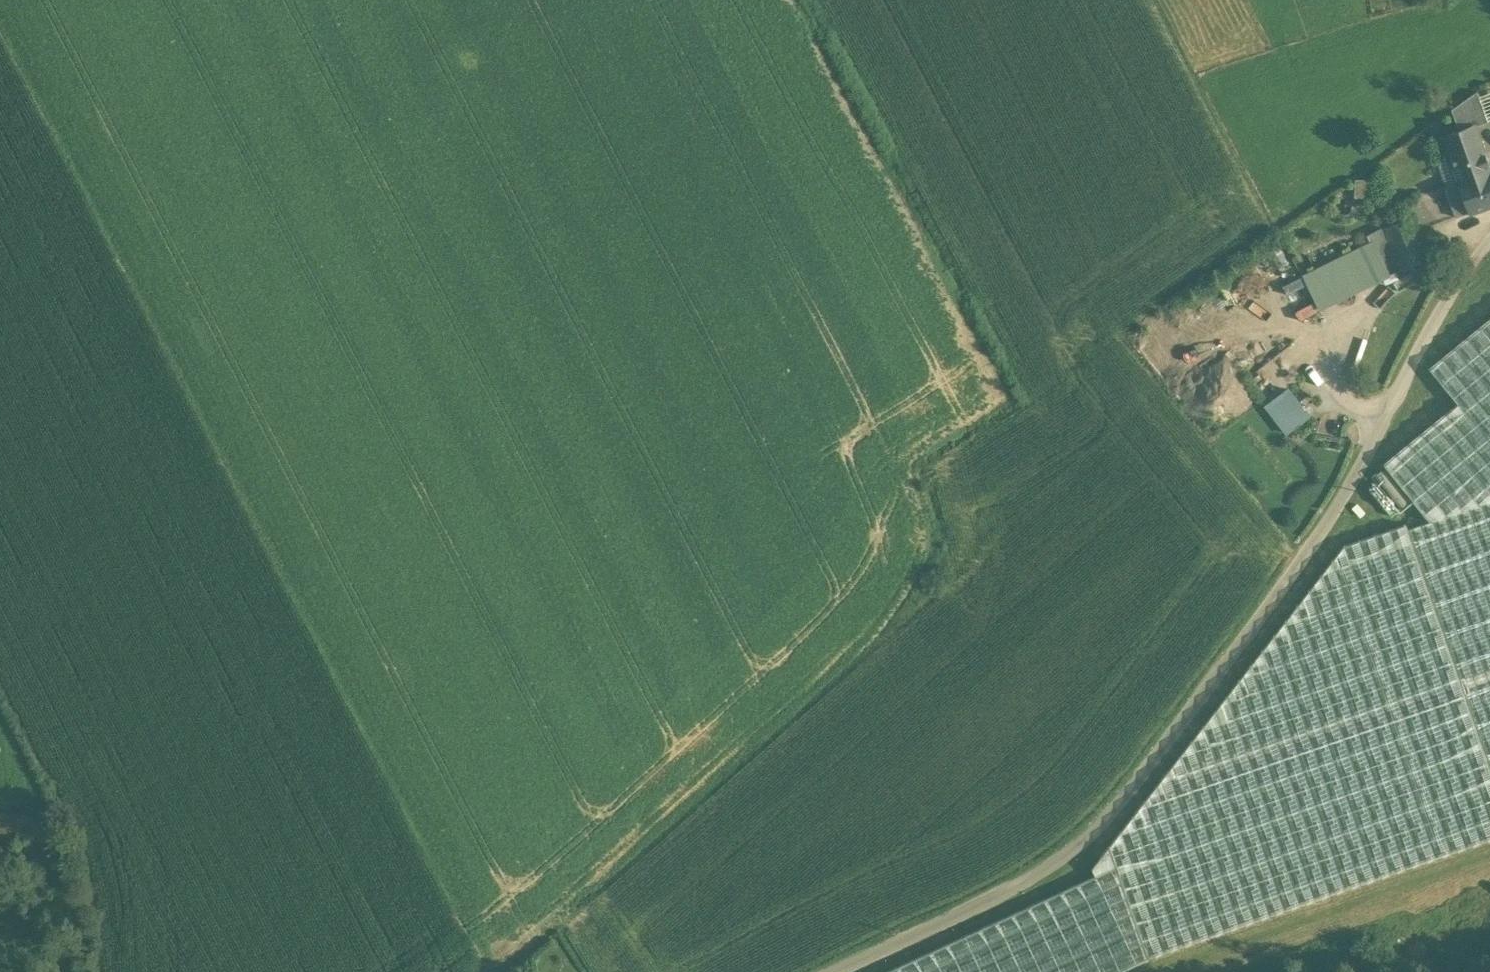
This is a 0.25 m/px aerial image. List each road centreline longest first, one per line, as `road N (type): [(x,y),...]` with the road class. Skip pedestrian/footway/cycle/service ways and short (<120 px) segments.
road 1 (unclassified): [(836,971),(1099,835),(1336,505),(1455,262),(1489,231)]

